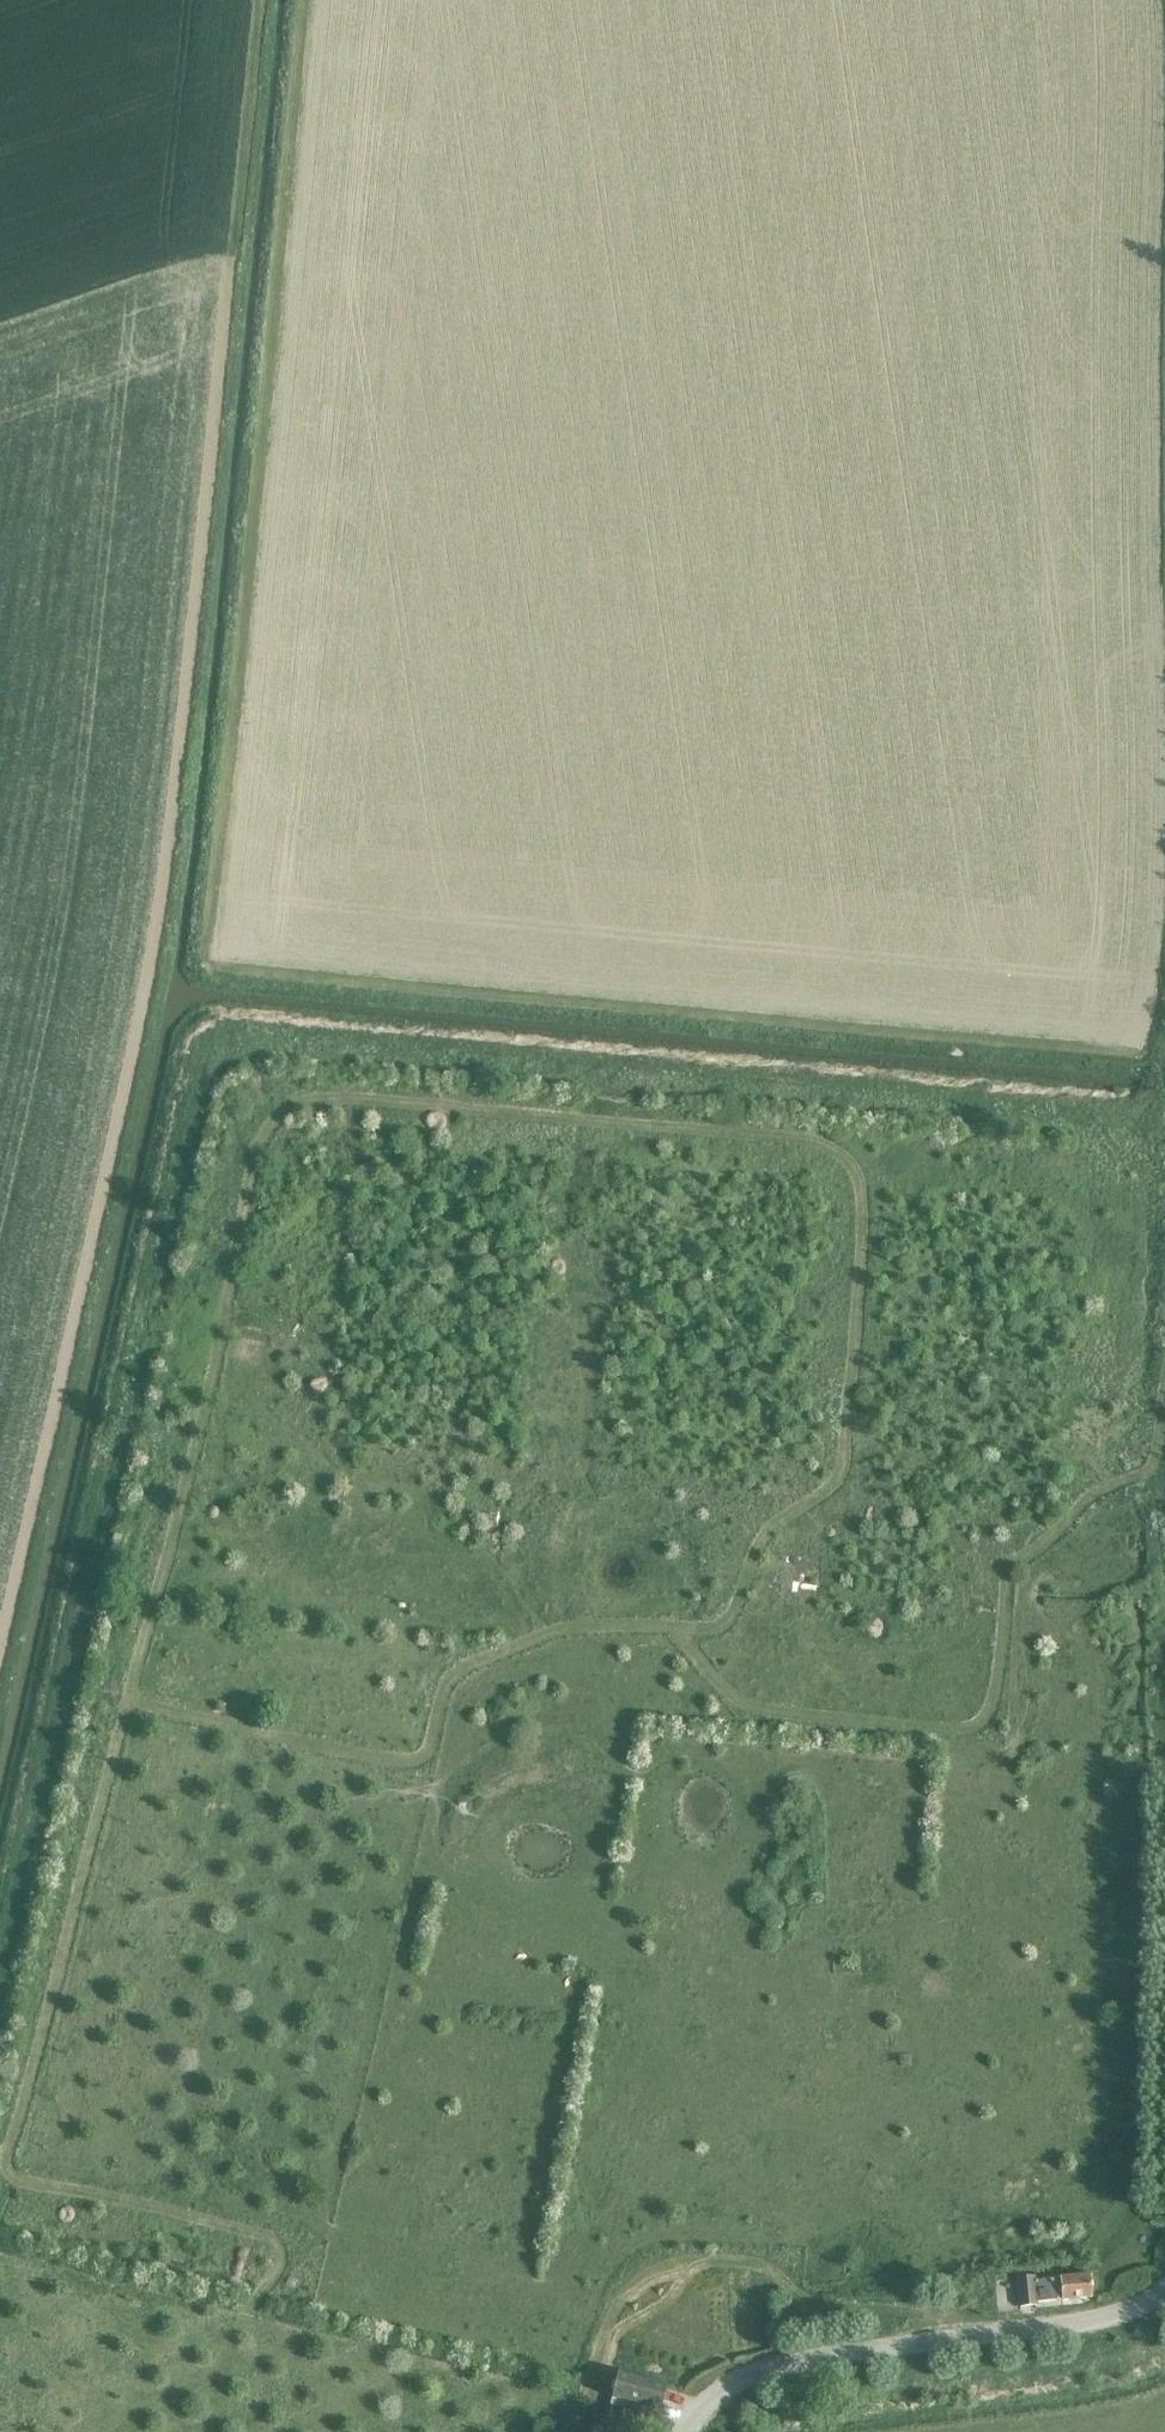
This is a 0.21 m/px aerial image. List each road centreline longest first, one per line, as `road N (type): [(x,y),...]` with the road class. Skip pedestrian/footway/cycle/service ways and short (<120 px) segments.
road 1 (unclassified): [(682,2431),(734,2382),(777,2365),(1066,2326),(1124,2311),(1164,2287)]

